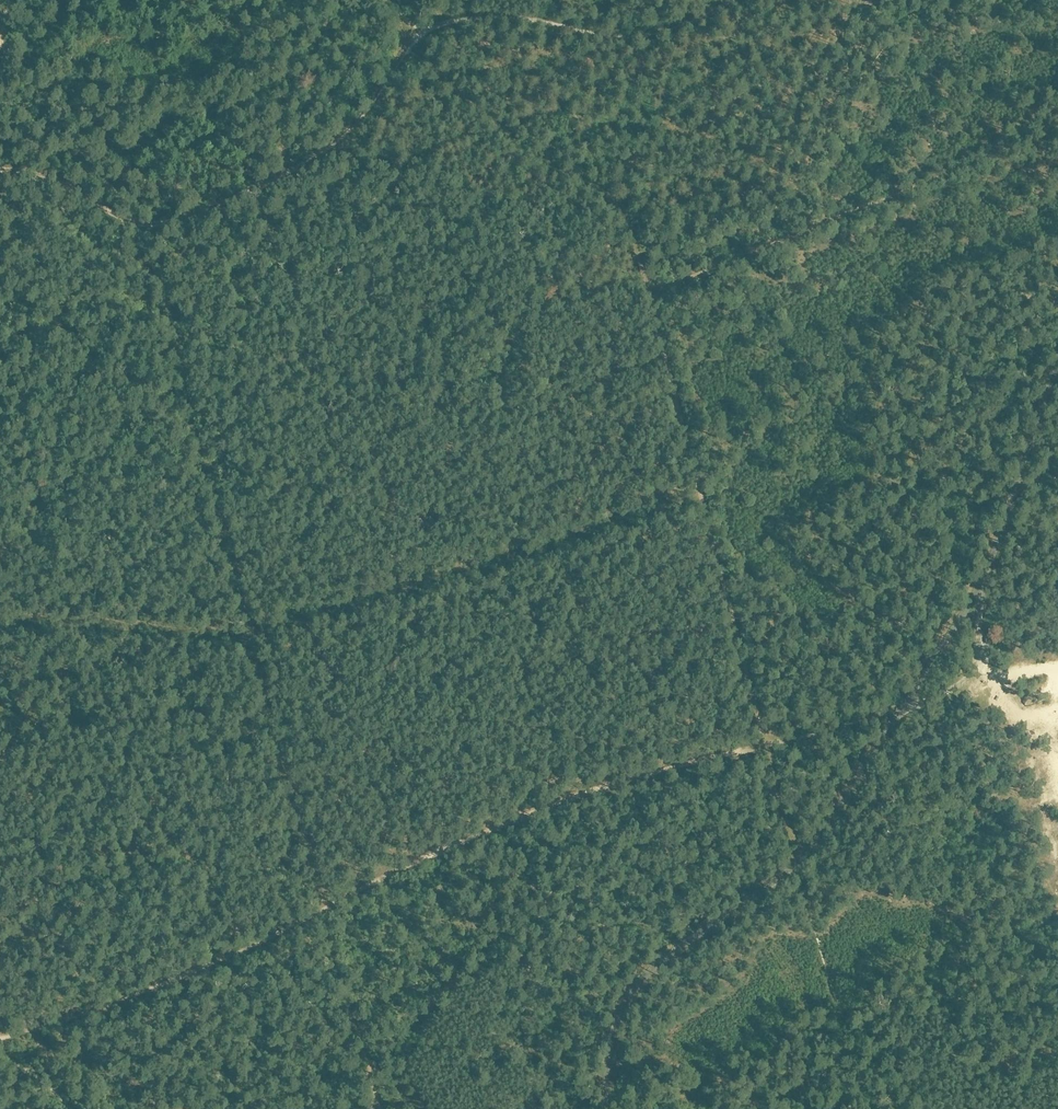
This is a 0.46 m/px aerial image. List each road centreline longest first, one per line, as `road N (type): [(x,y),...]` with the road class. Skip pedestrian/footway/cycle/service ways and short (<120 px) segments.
road 1 (unclassified): [(607,1108),(610,1045),(637,985),(797,860),(980,588),(1057,365)]
road 2 (track): [(0,184),(70,182),(158,210),(231,205),(322,146),(408,49)]
road 3 (track): [(769,744),(568,794),(331,911)]
road 4 (track): [(654,290),(769,744)]
road 5 (track): [(408,49),(514,142),(613,200),(654,290)]
road 6 (track): [(331,911),(186,976),(0,1034)]
road 7 (track): [(730,0),(667,32),(623,35),(519,13),(412,28)]
road 8 (track): [(900,711),(769,744)]

